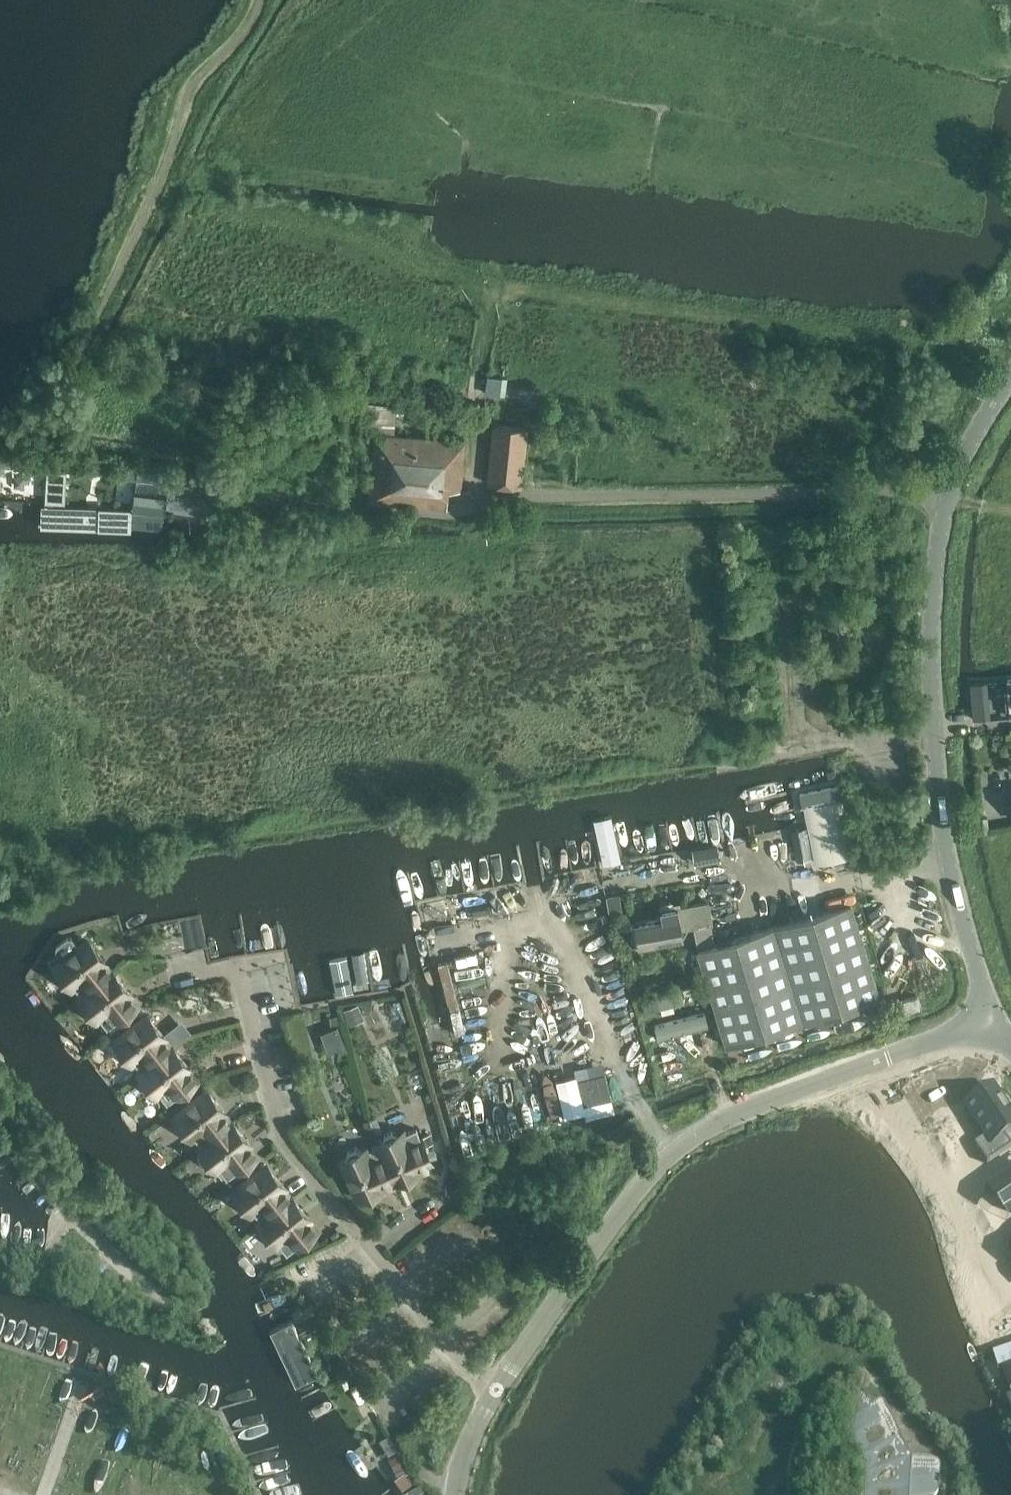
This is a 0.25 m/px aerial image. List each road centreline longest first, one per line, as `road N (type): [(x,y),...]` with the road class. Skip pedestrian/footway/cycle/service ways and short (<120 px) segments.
road 1 (unclassified): [(947,495),(488,494),(455,513),(206,490)]
road 2 (tertiary): [(496,1390),(627,1202),(696,1138),(766,1099),(992,1023)]
road 3 (residential): [(496,1390),(464,1366),(282,1141),(236,967),(185,980),(180,959)]
road 4 (track): [(1010,358),(459,280)]
road 5 (tertiary): [(992,1023),(948,866),(936,729),(934,598),(947,495)]
road 6 (track): [(535,888),(668,1160)]
road 7 (tertiary): [(947,495),(1010,379)]

